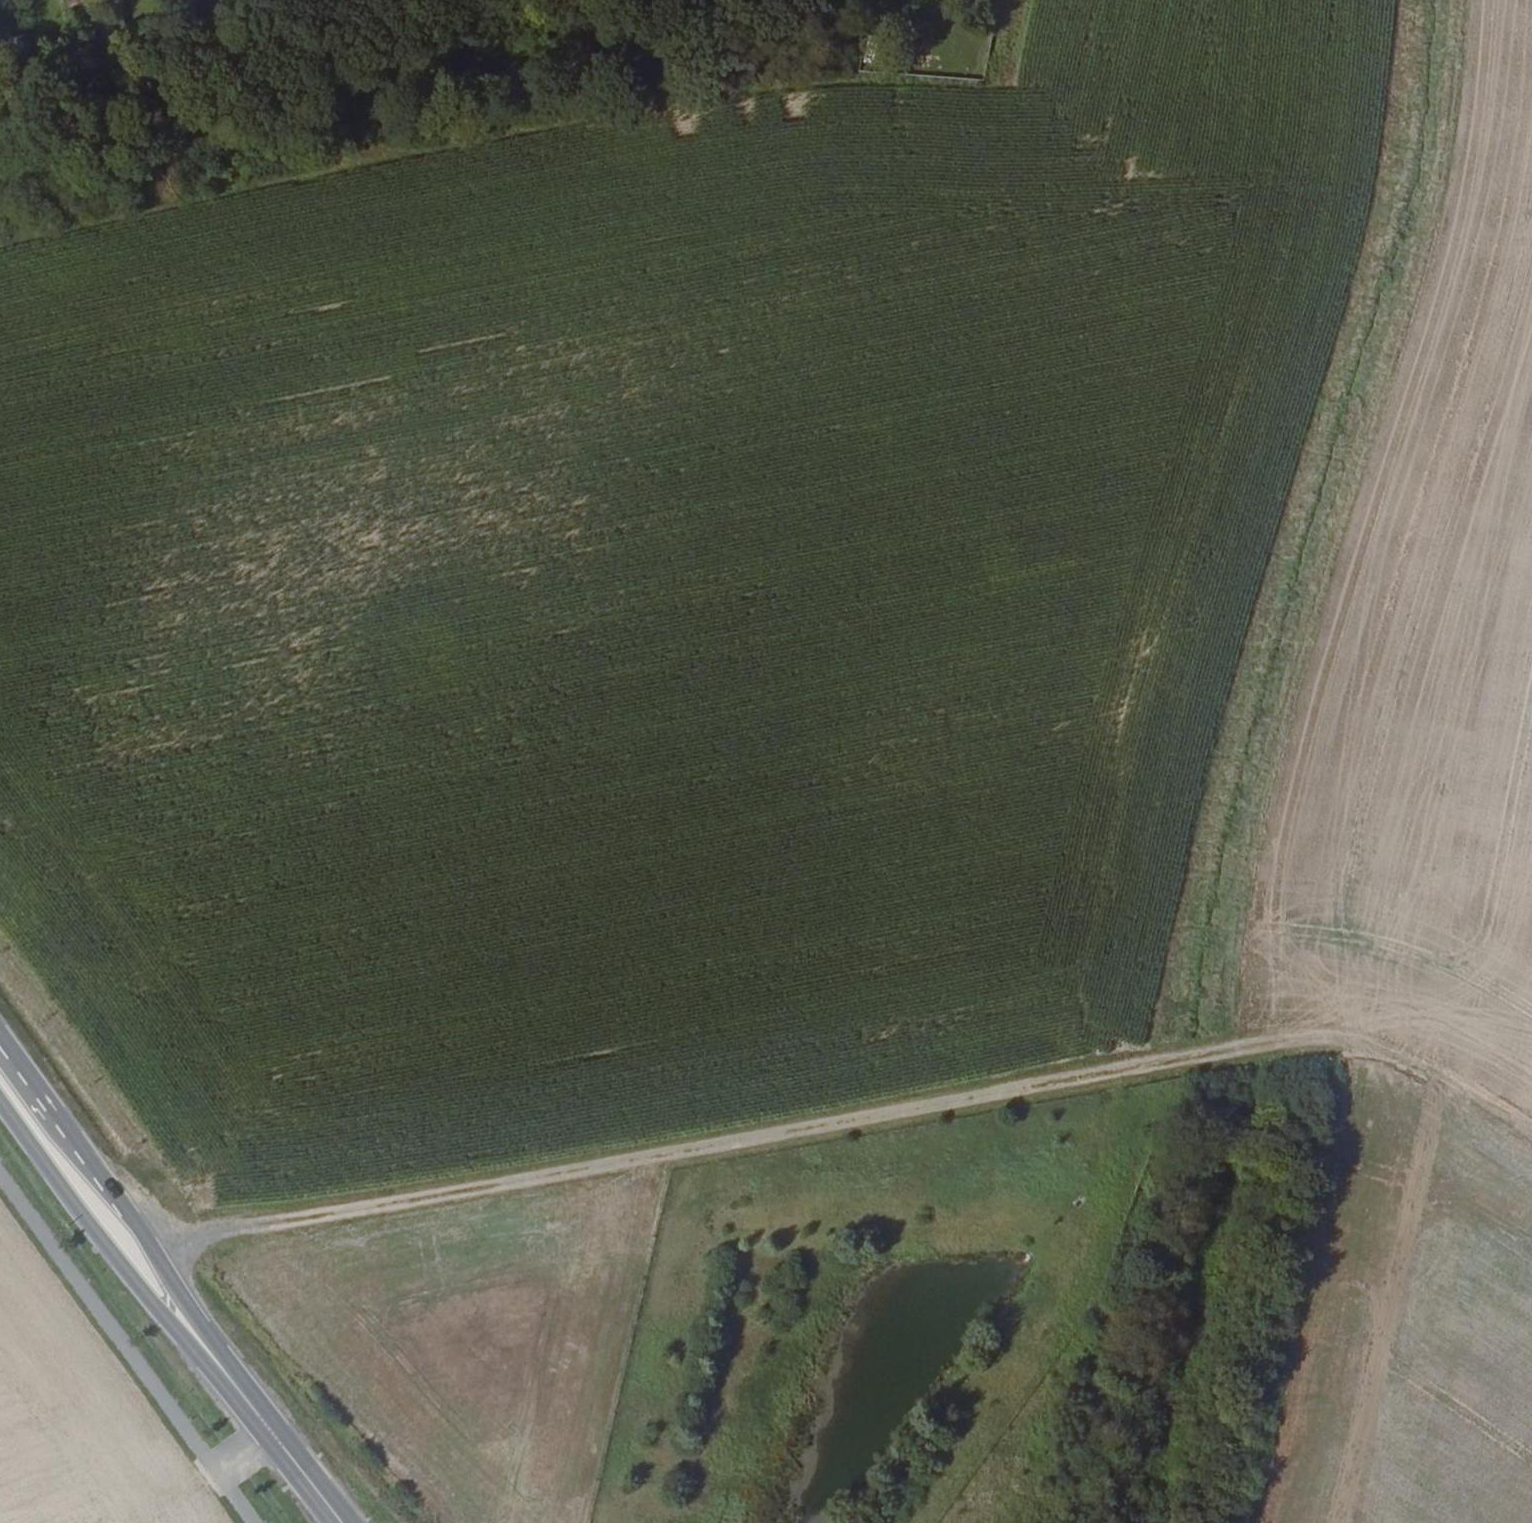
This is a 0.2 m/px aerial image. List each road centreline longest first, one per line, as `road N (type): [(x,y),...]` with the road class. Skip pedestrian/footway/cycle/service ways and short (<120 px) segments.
road 1 (track): [(1531,1142),(1382,1049),(1311,1043),(201,1240),(174,1232),(0,1011)]
road 2 (secondary): [(355,1522),(0,1057)]
road 3 (secondary): [(0,1086),(227,1401),(326,1522)]

